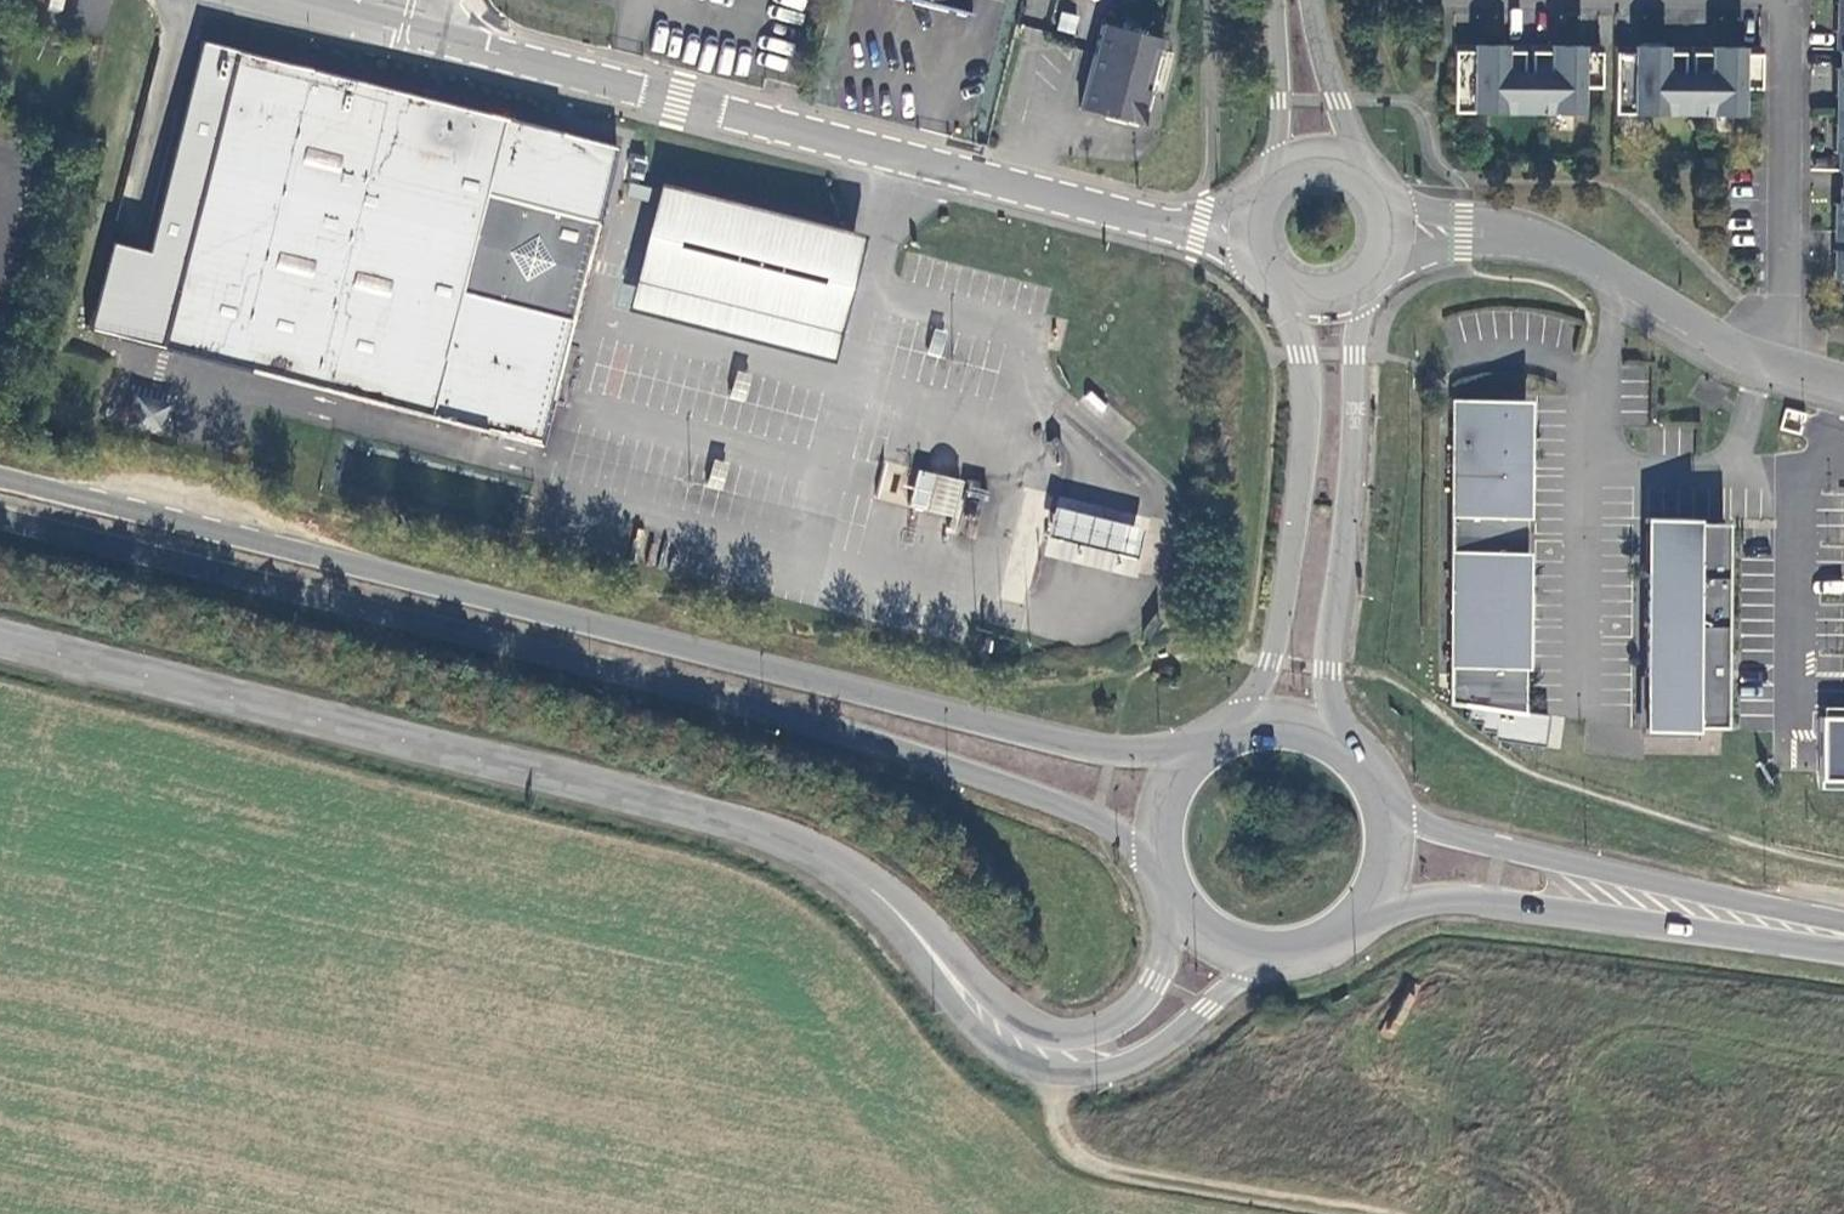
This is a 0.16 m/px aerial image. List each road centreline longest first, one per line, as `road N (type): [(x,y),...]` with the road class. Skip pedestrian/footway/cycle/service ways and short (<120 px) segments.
road 1 (secondary): [(1205,748),(1109,748),(971,718),(825,675),(0,473)]
road 2 (secondary): [(0,513),(538,642),(961,771),(1092,819),(1159,861)]
road 3 (tertiary): [(0,639),(783,834),(876,896)]
road 4 (tertiary): [(1253,231),(1197,229),(421,31)]
road 5 (tertiary): [(876,896),(970,1030),(1012,1065),(1073,1079),(1123,1069),(1276,958)]
road 6 (secondary): [(1356,925),(1427,896),(1843,944)]
road 7 (secondary): [(1843,926),(1429,827),(1379,790)]
road 8 (tertiary): [(1339,745),(1333,669),(1361,428),(1367,276)]
road 9 (tertiary): [(1289,287),(1304,355),(1303,479),(1272,662),(1241,730)]
road 10 (tertiary): [(1186,915),(1128,1015),(1039,1028),(936,933),(876,896)]
road 11 (residential): [(1388,222),(1539,242),(1621,276),(1771,361)]
road 12 (residential): [(1771,361),(1784,317),(1787,0)]
road 13 (track): [(1059,1077),(1056,1113),(1070,1162),(1302,1213)]
road 14 (tertiary): [(1294,0),(1319,160)]
road 15 (secondary): [(1356,925),(1389,861),(1379,790)]
road 16 (tertiary): [(421,31),(297,0)]
road 17 (secondary): [(1205,748),(1166,798),(1159,861)]

